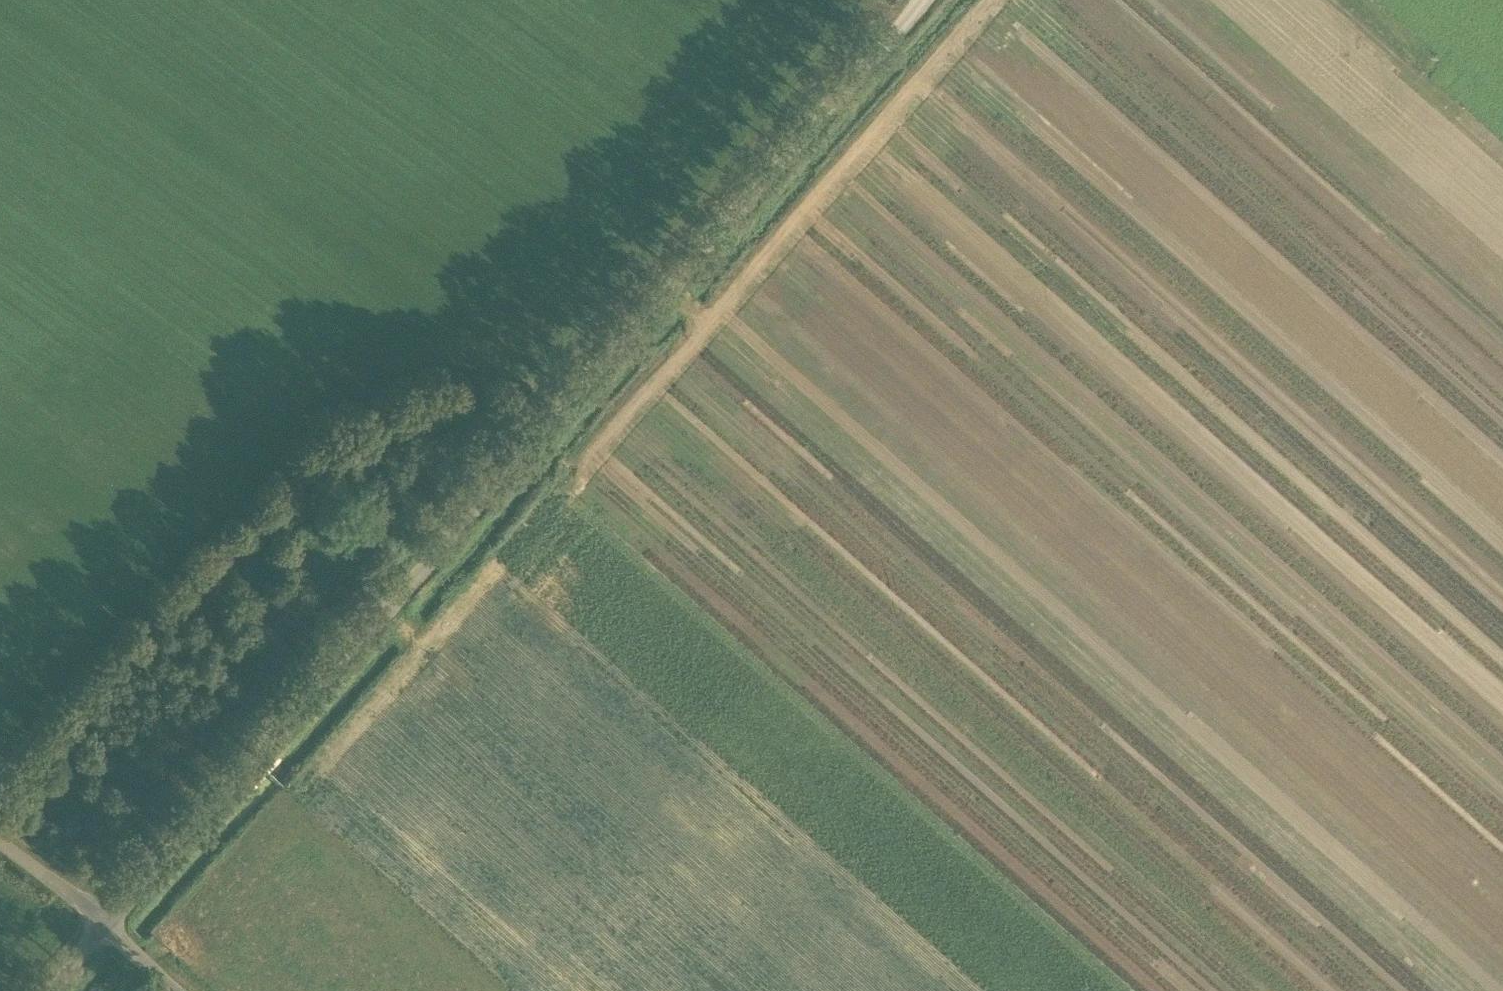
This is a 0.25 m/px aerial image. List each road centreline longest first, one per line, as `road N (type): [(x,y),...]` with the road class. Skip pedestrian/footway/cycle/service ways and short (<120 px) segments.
road 1 (unclassified): [(107,928),(933,0)]
road 2 (unclassified): [(107,928),(0,857)]

